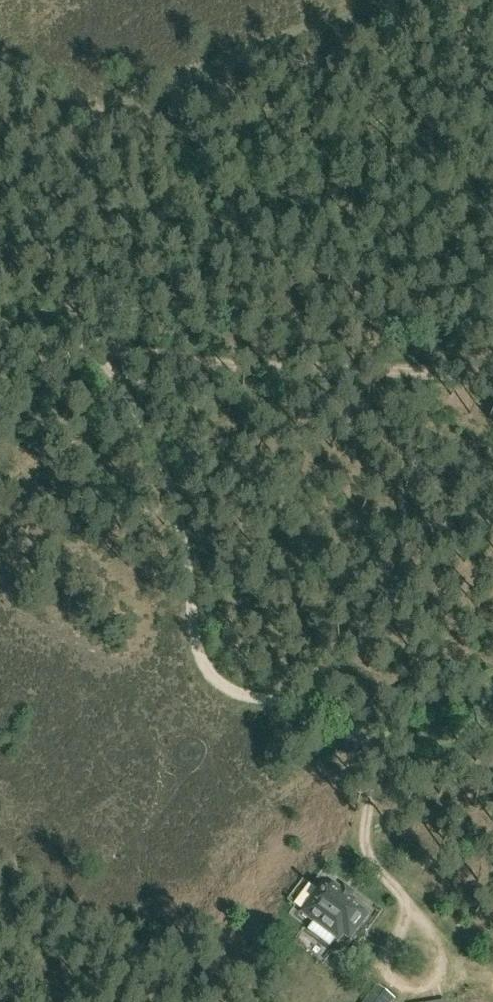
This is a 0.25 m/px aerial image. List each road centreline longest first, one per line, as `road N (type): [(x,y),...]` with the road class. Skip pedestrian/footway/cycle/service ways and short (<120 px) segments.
road 1 (track): [(402,907),(365,853),(372,775),(339,727),(227,695),(192,668),(178,497),(112,350)]
road 2 (track): [(153,351),(492,400)]
road 3 (track): [(402,907),(402,929),(377,961),(379,977),(400,994),(424,996),(454,963),(445,943)]
road 4 (track): [(153,351),(0,339)]

